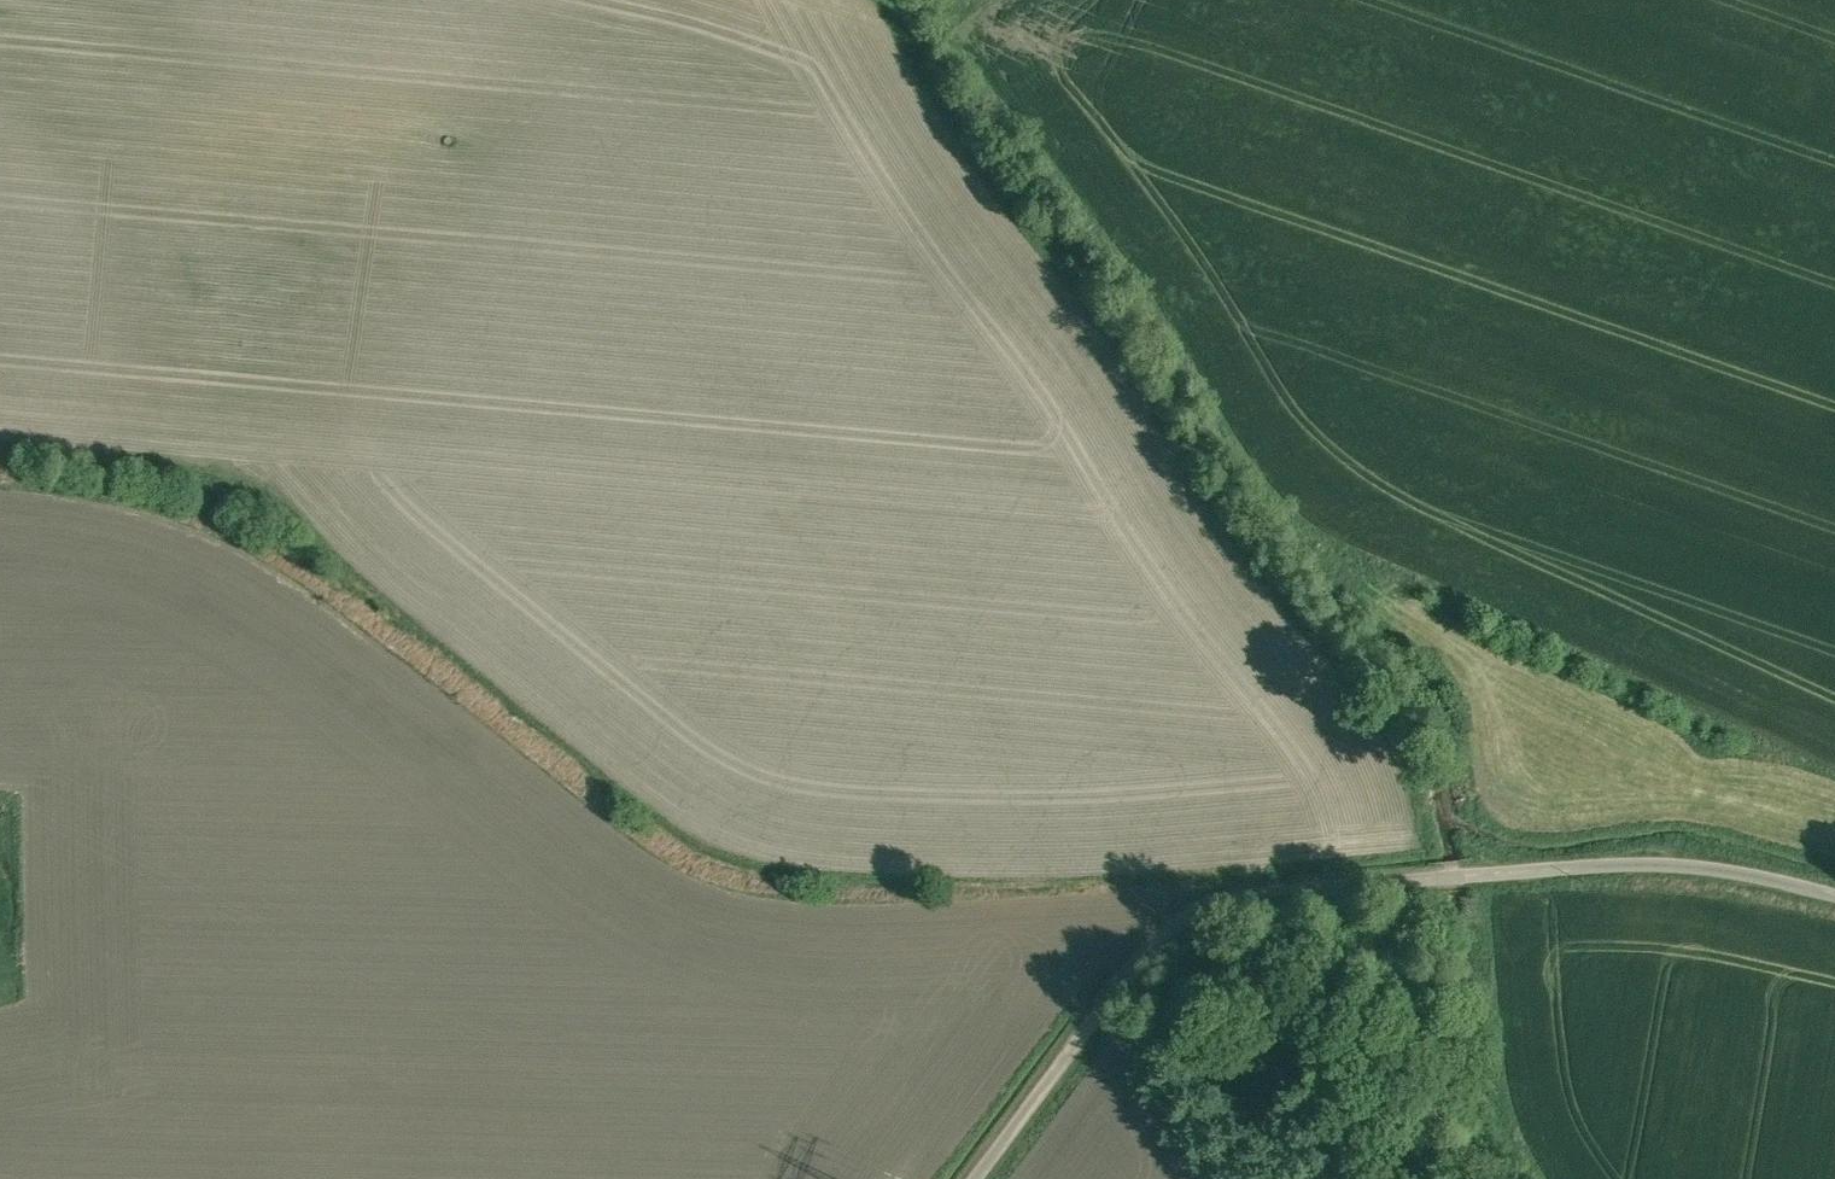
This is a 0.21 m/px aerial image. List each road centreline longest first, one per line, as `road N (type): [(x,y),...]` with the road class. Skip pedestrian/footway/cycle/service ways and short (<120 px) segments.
road 1 (unclassified): [(969,1178),(1135,963),(1164,932),(1213,903),(1288,886),(1736,859),(1834,884)]

